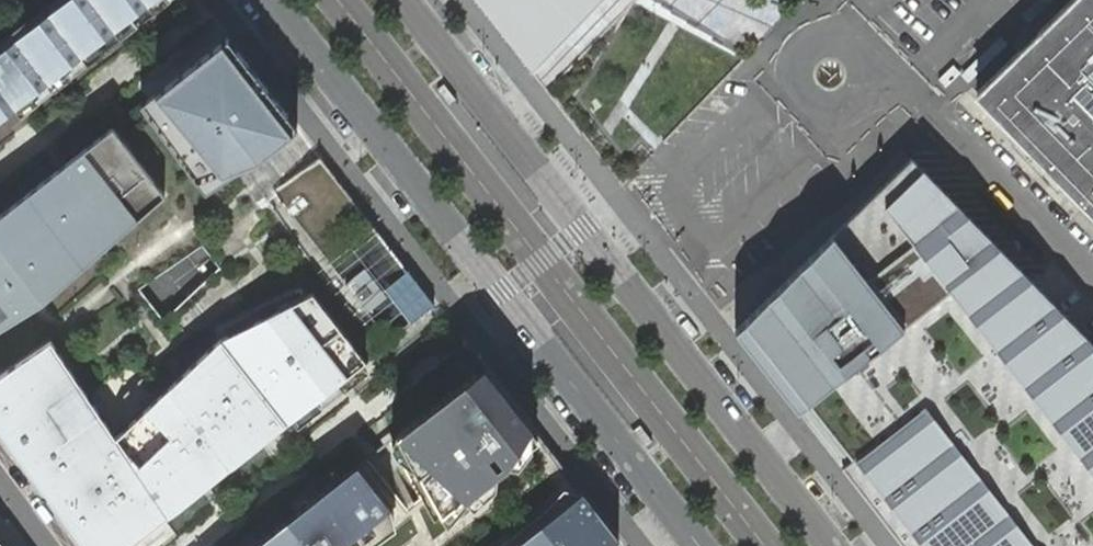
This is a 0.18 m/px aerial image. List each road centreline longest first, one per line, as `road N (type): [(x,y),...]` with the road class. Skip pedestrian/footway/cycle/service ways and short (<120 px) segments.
road 1 (primary): [(268,0),(696,545)]
road 2 (primary): [(829,545),(402,0)]

